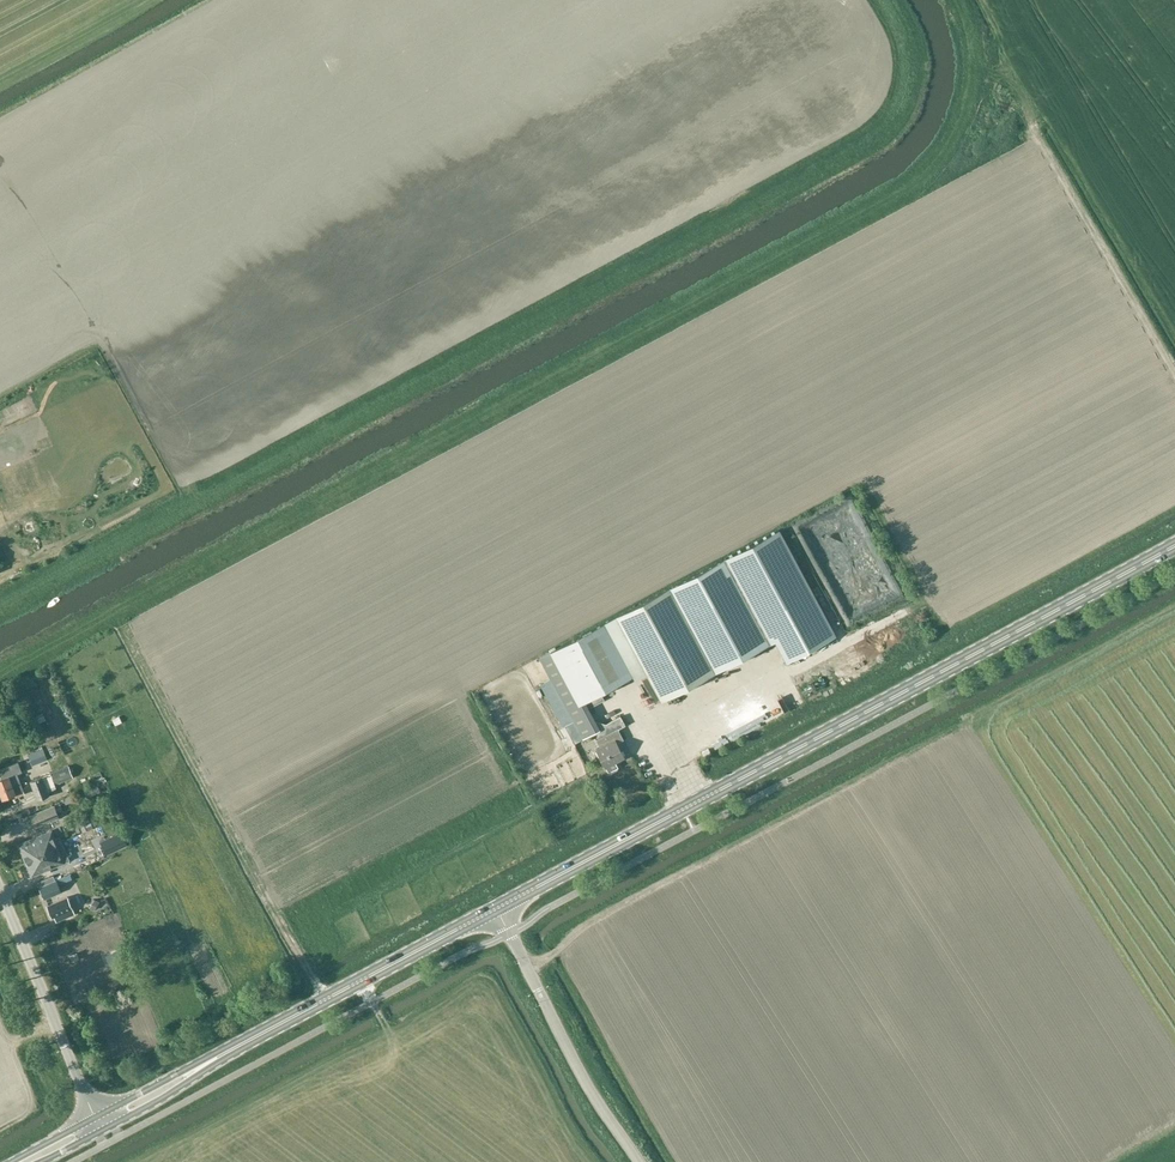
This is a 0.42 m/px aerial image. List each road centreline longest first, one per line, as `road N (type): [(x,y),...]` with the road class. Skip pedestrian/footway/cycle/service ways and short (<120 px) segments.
road 1 (track): [(950,0),(963,23),(965,93),(938,157),(912,182),(0,670)]
road 2 (track): [(910,50),(910,88),(896,123),(861,149),(0,606)]
road 3 (tertiary): [(495,907),(1174,541)]
road 4 (tertiary): [(97,1120),(495,907)]
road 5 (unclassified): [(637,1161),(495,907)]
road 6 (unclassified): [(0,889),(97,1120)]

